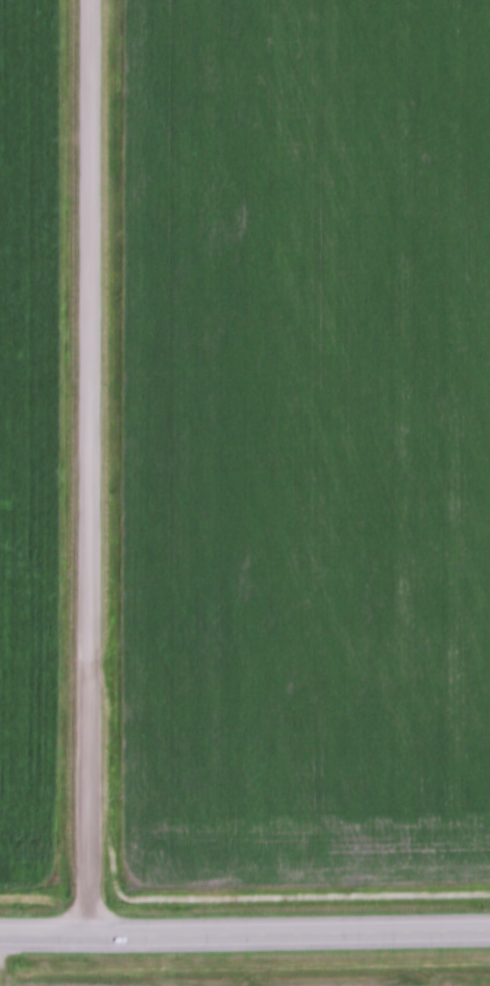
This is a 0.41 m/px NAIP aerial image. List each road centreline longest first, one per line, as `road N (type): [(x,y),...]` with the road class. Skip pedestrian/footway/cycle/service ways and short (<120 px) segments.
road 1 (residential): [(87,0),(85,939)]
road 2 (secondary): [(0,936),(489,934)]

